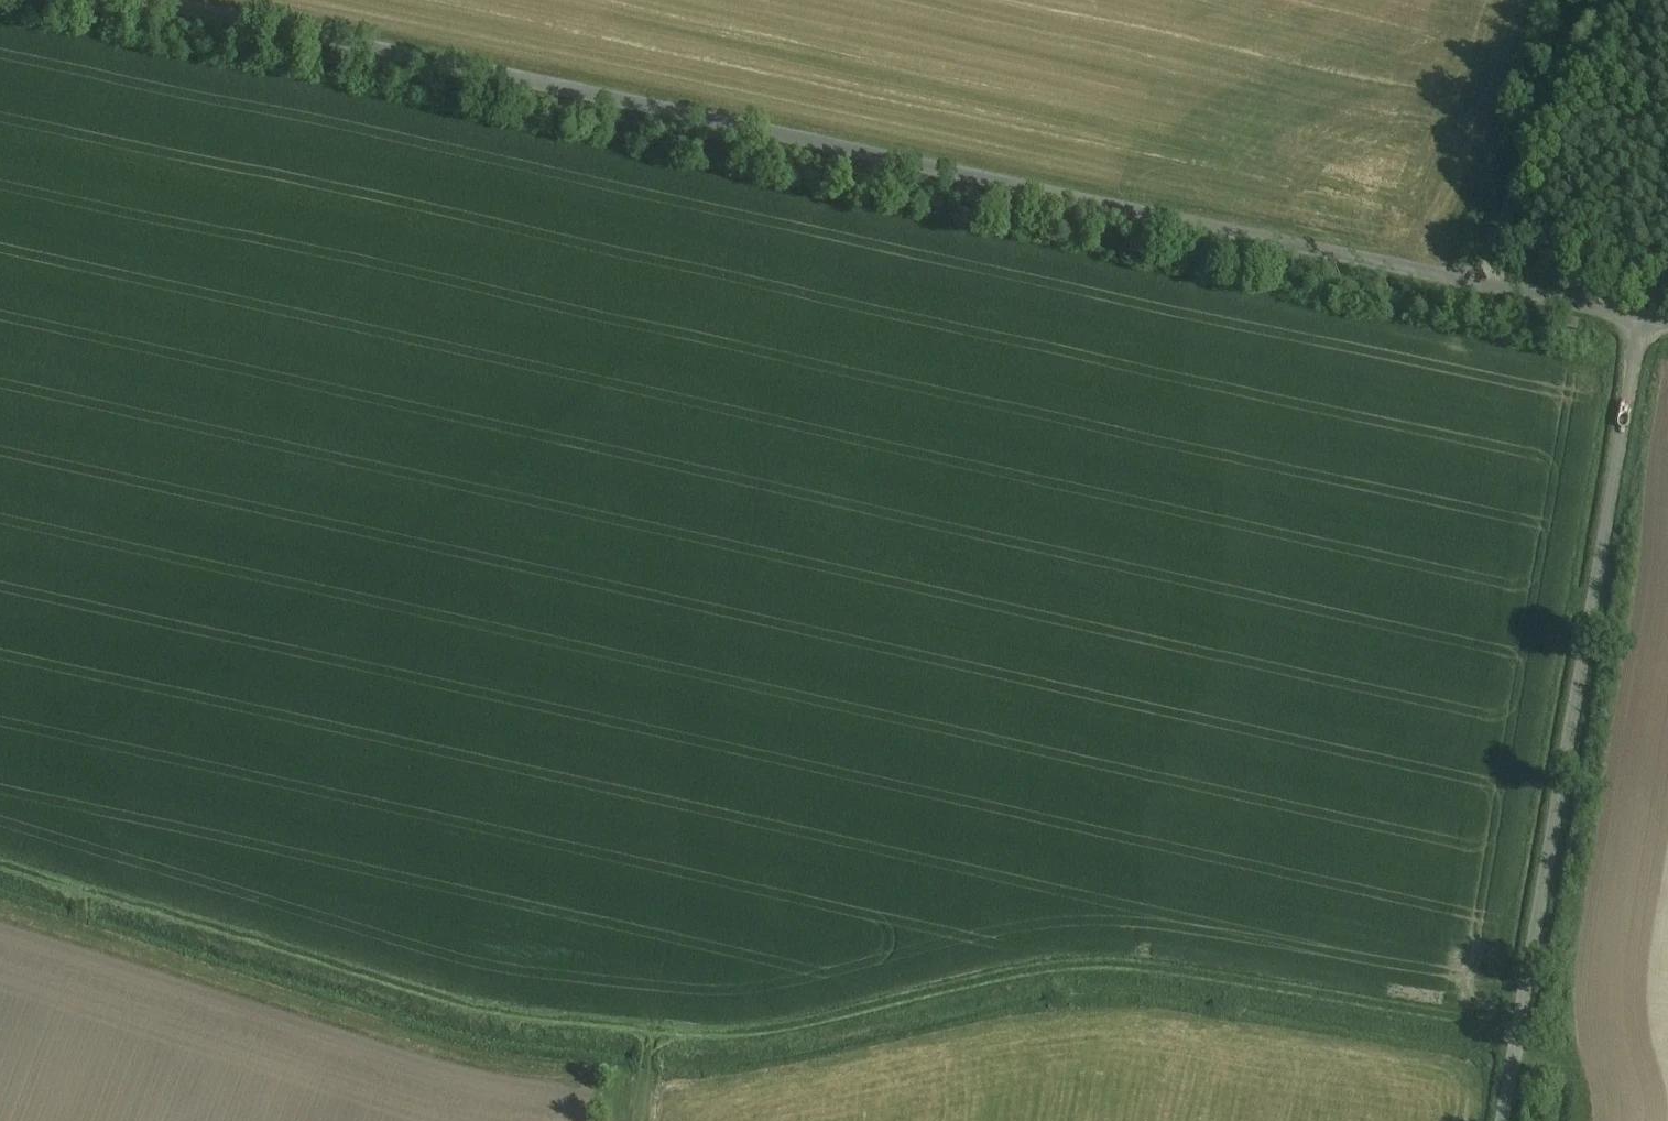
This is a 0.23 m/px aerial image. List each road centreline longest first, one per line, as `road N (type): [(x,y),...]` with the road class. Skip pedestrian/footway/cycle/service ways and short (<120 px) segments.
road 1 (unclassified): [(1646,312),(145,0)]
road 2 (unclassified): [(1646,312),(1497,1120)]
road 3 (track): [(1502,282),(1603,0)]

